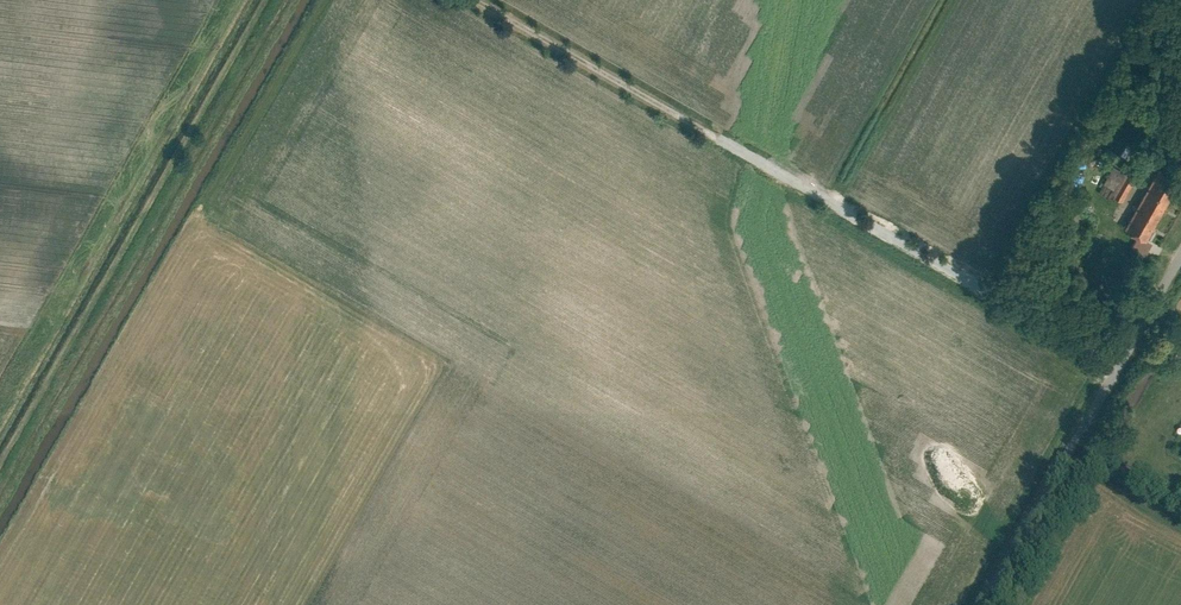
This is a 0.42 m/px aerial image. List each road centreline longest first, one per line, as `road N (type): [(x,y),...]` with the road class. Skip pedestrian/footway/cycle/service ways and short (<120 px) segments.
road 1 (track): [(477,0),(1118,366)]
road 2 (residential): [(982,604),(1180,259)]
road 3 (track): [(284,0),(210,124)]

